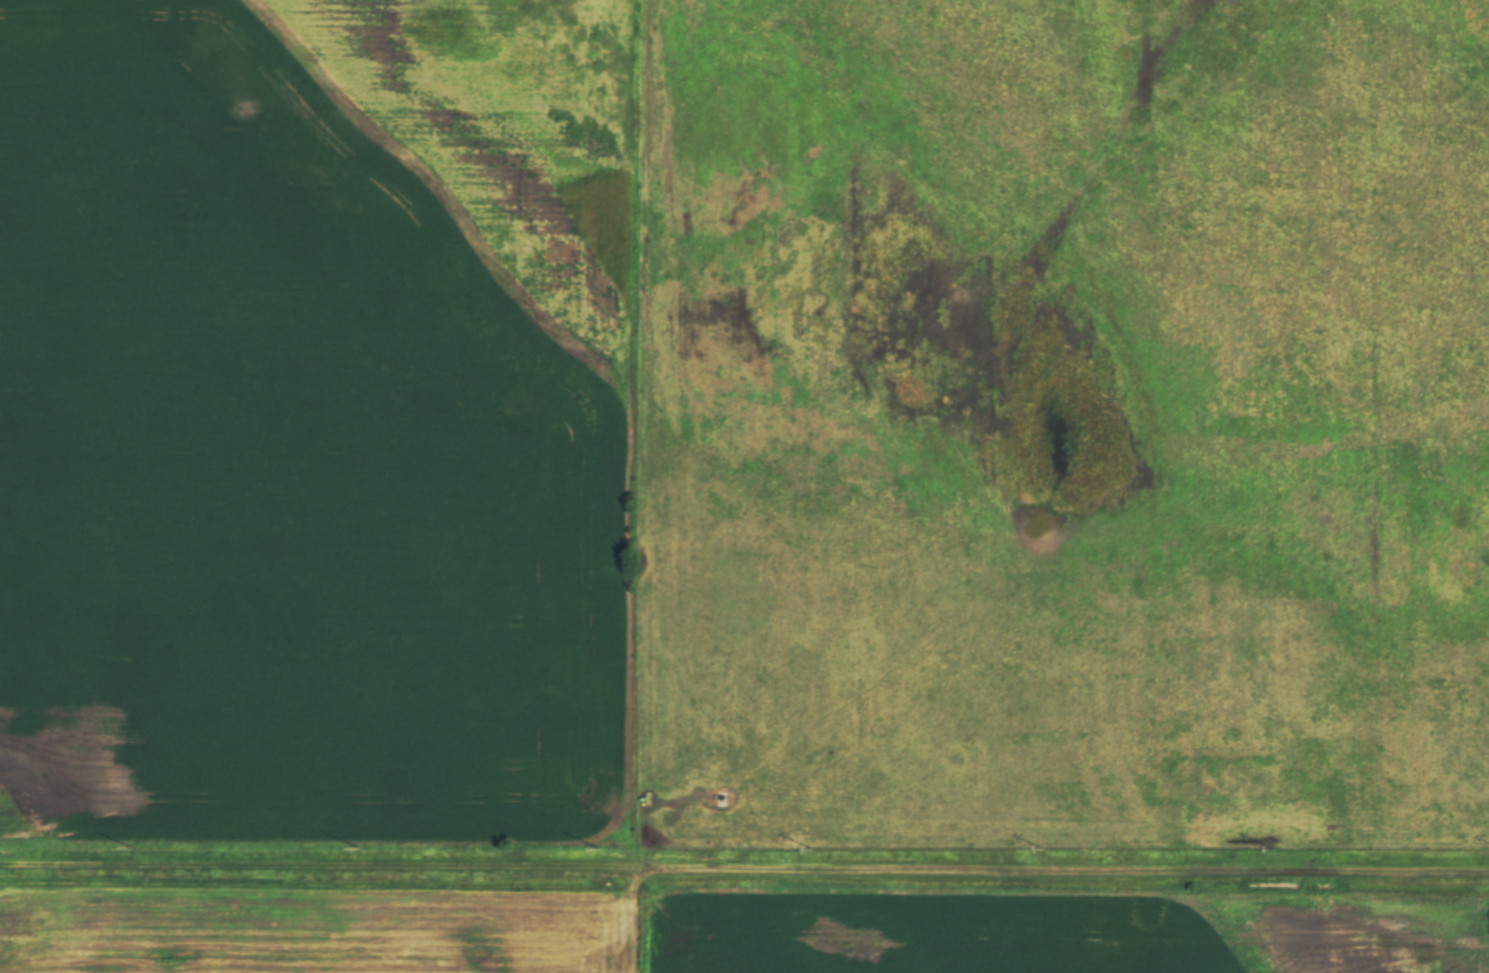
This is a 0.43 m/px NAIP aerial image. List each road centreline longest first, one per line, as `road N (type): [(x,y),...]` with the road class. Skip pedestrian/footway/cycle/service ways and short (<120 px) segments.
road 1 (track): [(1488,871),(0,864)]

